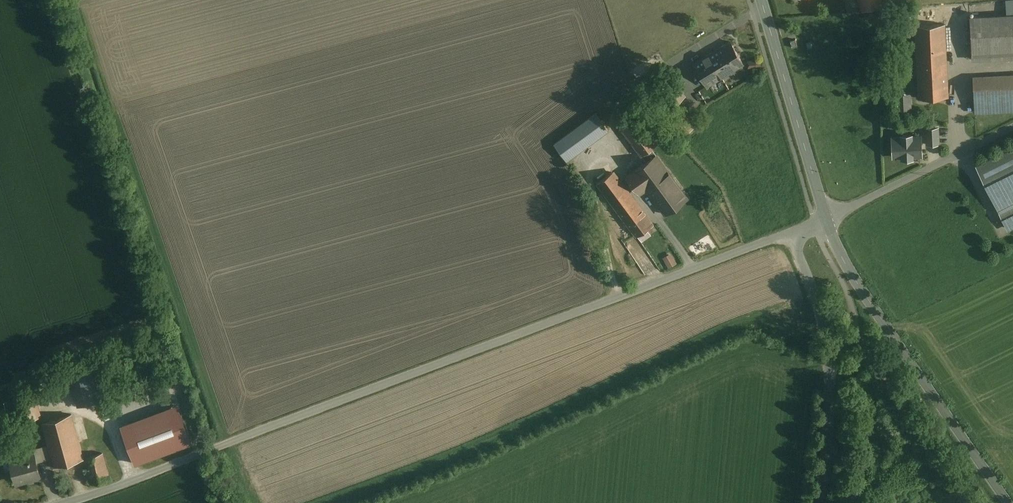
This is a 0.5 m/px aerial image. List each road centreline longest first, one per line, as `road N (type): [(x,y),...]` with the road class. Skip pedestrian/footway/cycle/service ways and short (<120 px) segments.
road 1 (unclassified): [(792,233),(61,502)]
road 2 (tertiary): [(1008,502),(858,284),(827,220)]
road 3 (tertiary): [(819,502),(828,362),(792,233)]
road 4 (track): [(676,63),(614,110),(608,155),(592,183),(619,296)]
road 5 (tertiary): [(762,0),(827,220)]
road 6 (unclassified): [(1012,126),(827,220)]

